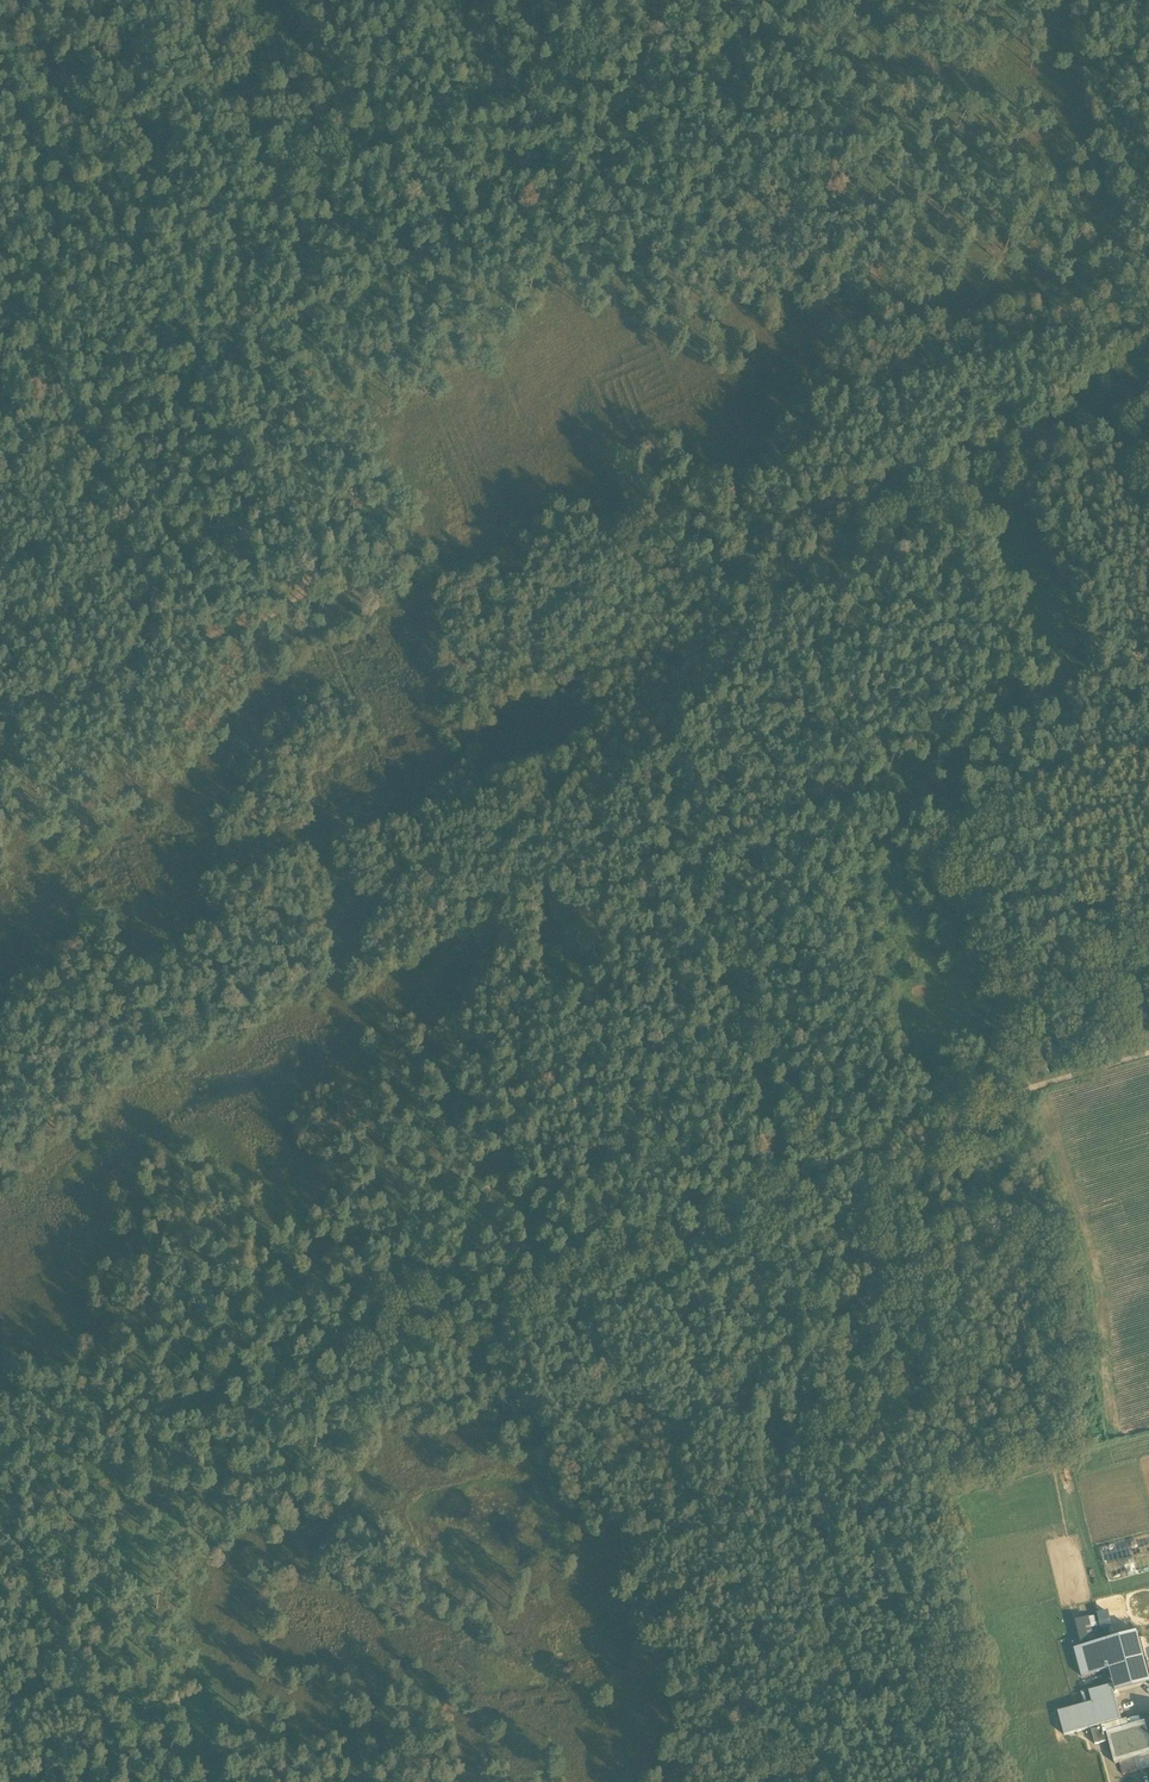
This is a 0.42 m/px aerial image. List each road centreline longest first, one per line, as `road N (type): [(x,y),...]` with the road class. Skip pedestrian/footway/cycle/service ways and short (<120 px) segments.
road 1 (track): [(0,1527),(851,1175),(886,1129),(1148,1050)]
road 2 (track): [(0,722),(325,586),(182,236)]
road 3 (track): [(999,1781),(870,1150)]
road 4 (track): [(182,236),(750,0)]
road 5 (track): [(0,311),(182,236)]

